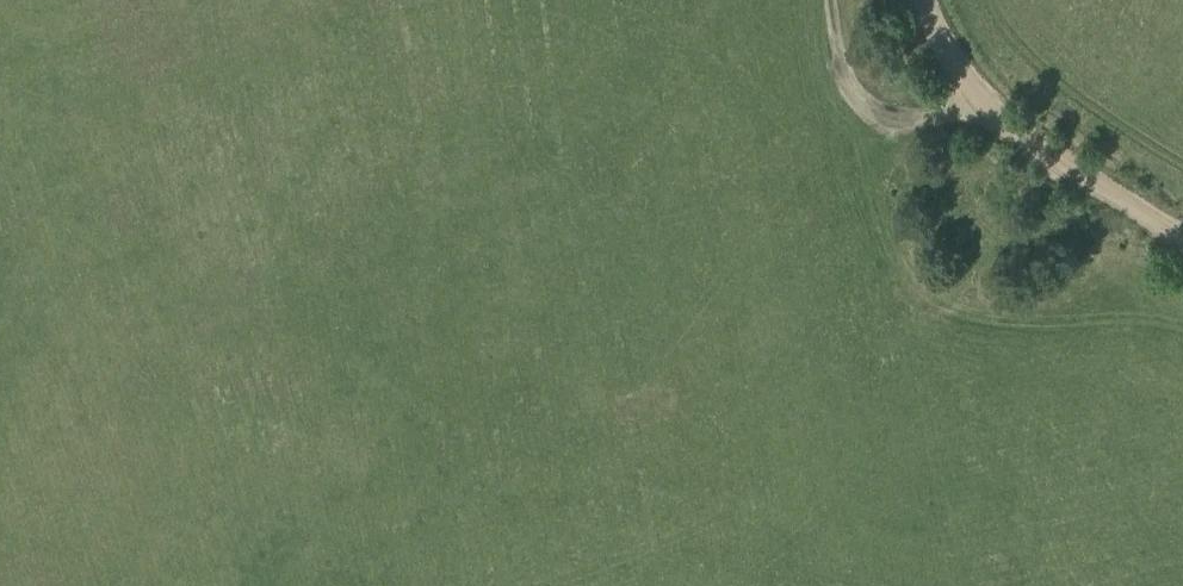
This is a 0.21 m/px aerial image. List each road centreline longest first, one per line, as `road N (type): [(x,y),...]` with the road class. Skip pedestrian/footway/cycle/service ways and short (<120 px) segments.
road 1 (track): [(1182,236),(1005,128),(947,62),(920,0)]
road 2 (track): [(839,0),(846,72),(885,122),(904,125),(976,96)]

